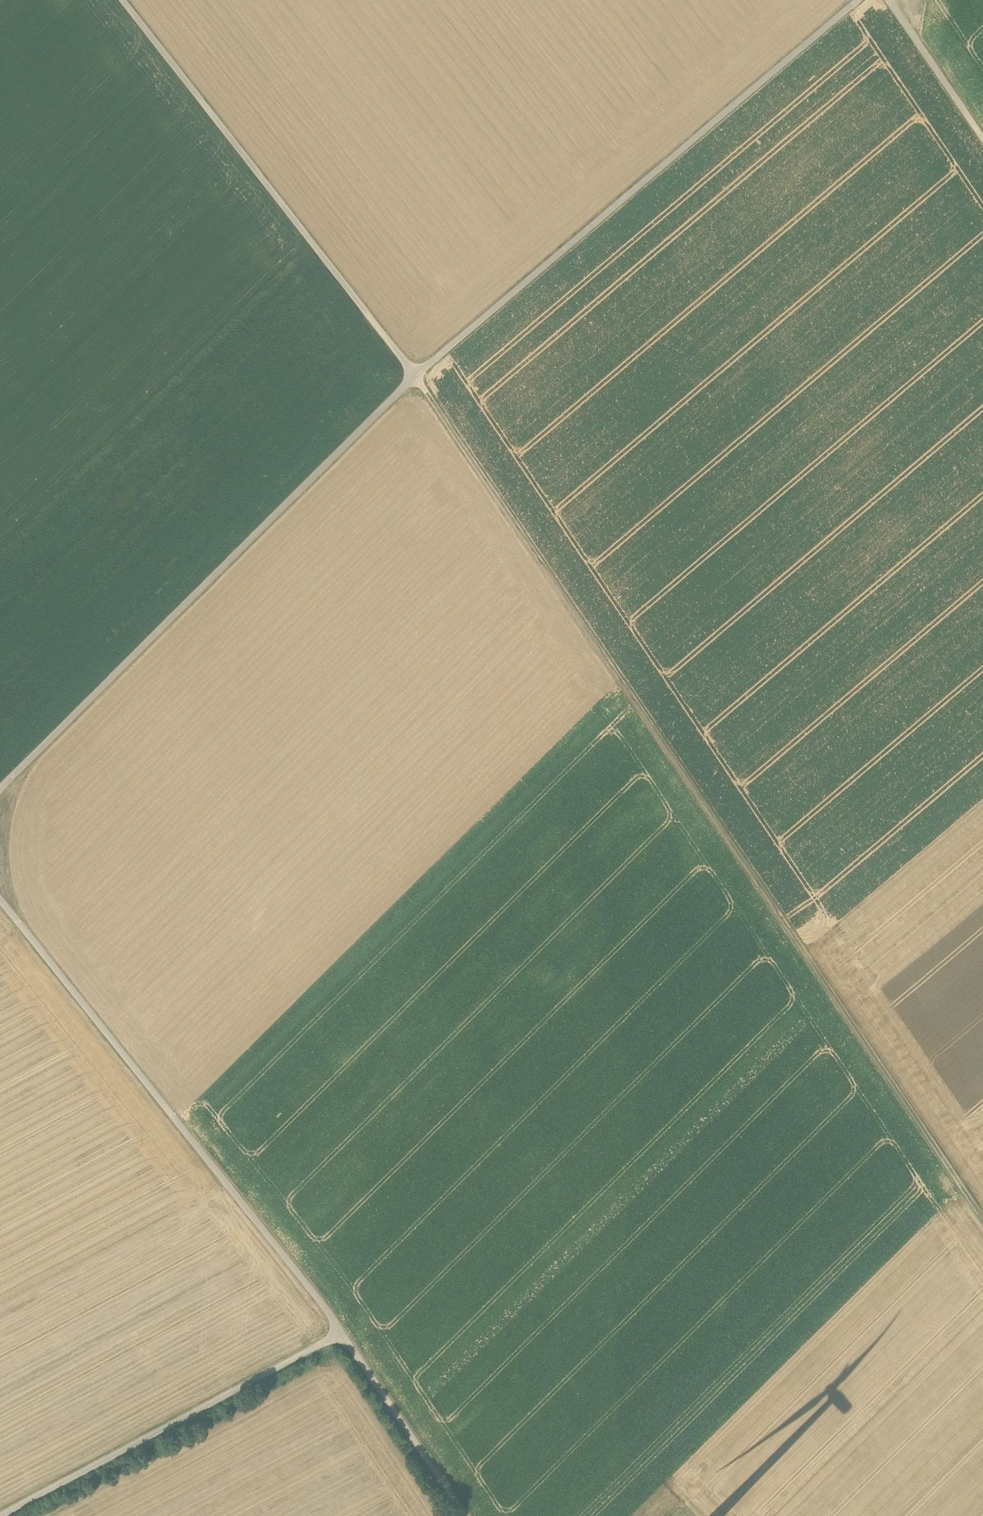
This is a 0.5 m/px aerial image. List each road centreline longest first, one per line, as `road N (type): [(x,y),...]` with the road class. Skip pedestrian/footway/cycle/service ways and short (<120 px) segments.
road 1 (track): [(123,0),(410,368),(982,1216)]
road 2 (track): [(854,0),(410,368),(0,784)]
road 3 (track): [(0,891),(345,1334)]
road 4 (track): [(1,1515),(345,1334)]
road 5 (track): [(345,1334),(467,1515)]
road 6 (track): [(888,0),(982,141)]

